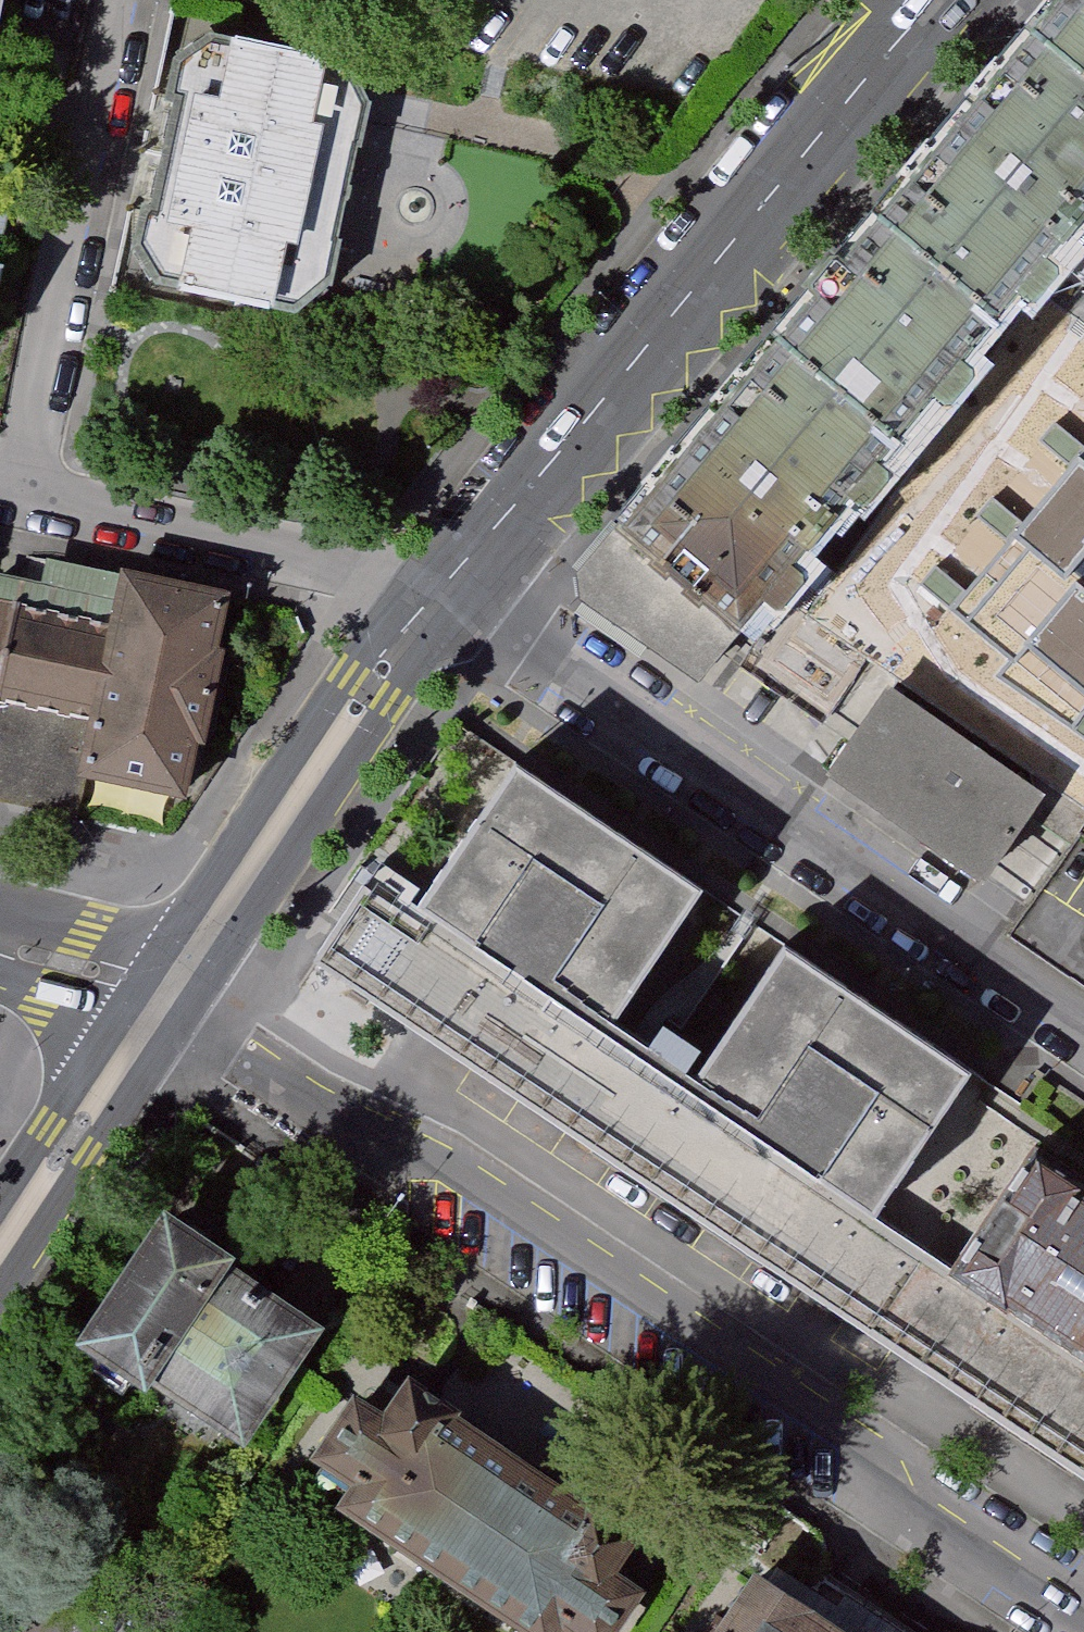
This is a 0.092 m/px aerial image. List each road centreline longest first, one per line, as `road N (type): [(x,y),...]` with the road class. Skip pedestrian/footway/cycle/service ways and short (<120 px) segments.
road 1 (residential): [(170,1009),(1083,1612)]
road 2 (secondary): [(952,0),(748,225),(441,602)]
road 3 (residential): [(1083,1024),(496,619),(441,602)]
road 4 (secondary): [(441,602),(170,1009)]
road 5 (residential): [(441,602),(16,490)]
road 6 (residential): [(16,490),(89,154)]
road 7 (secondary): [(170,1009),(0,1258)]
road 8 (residential): [(170,1009),(0,944)]
road 9 (residential): [(89,154),(127,0)]

